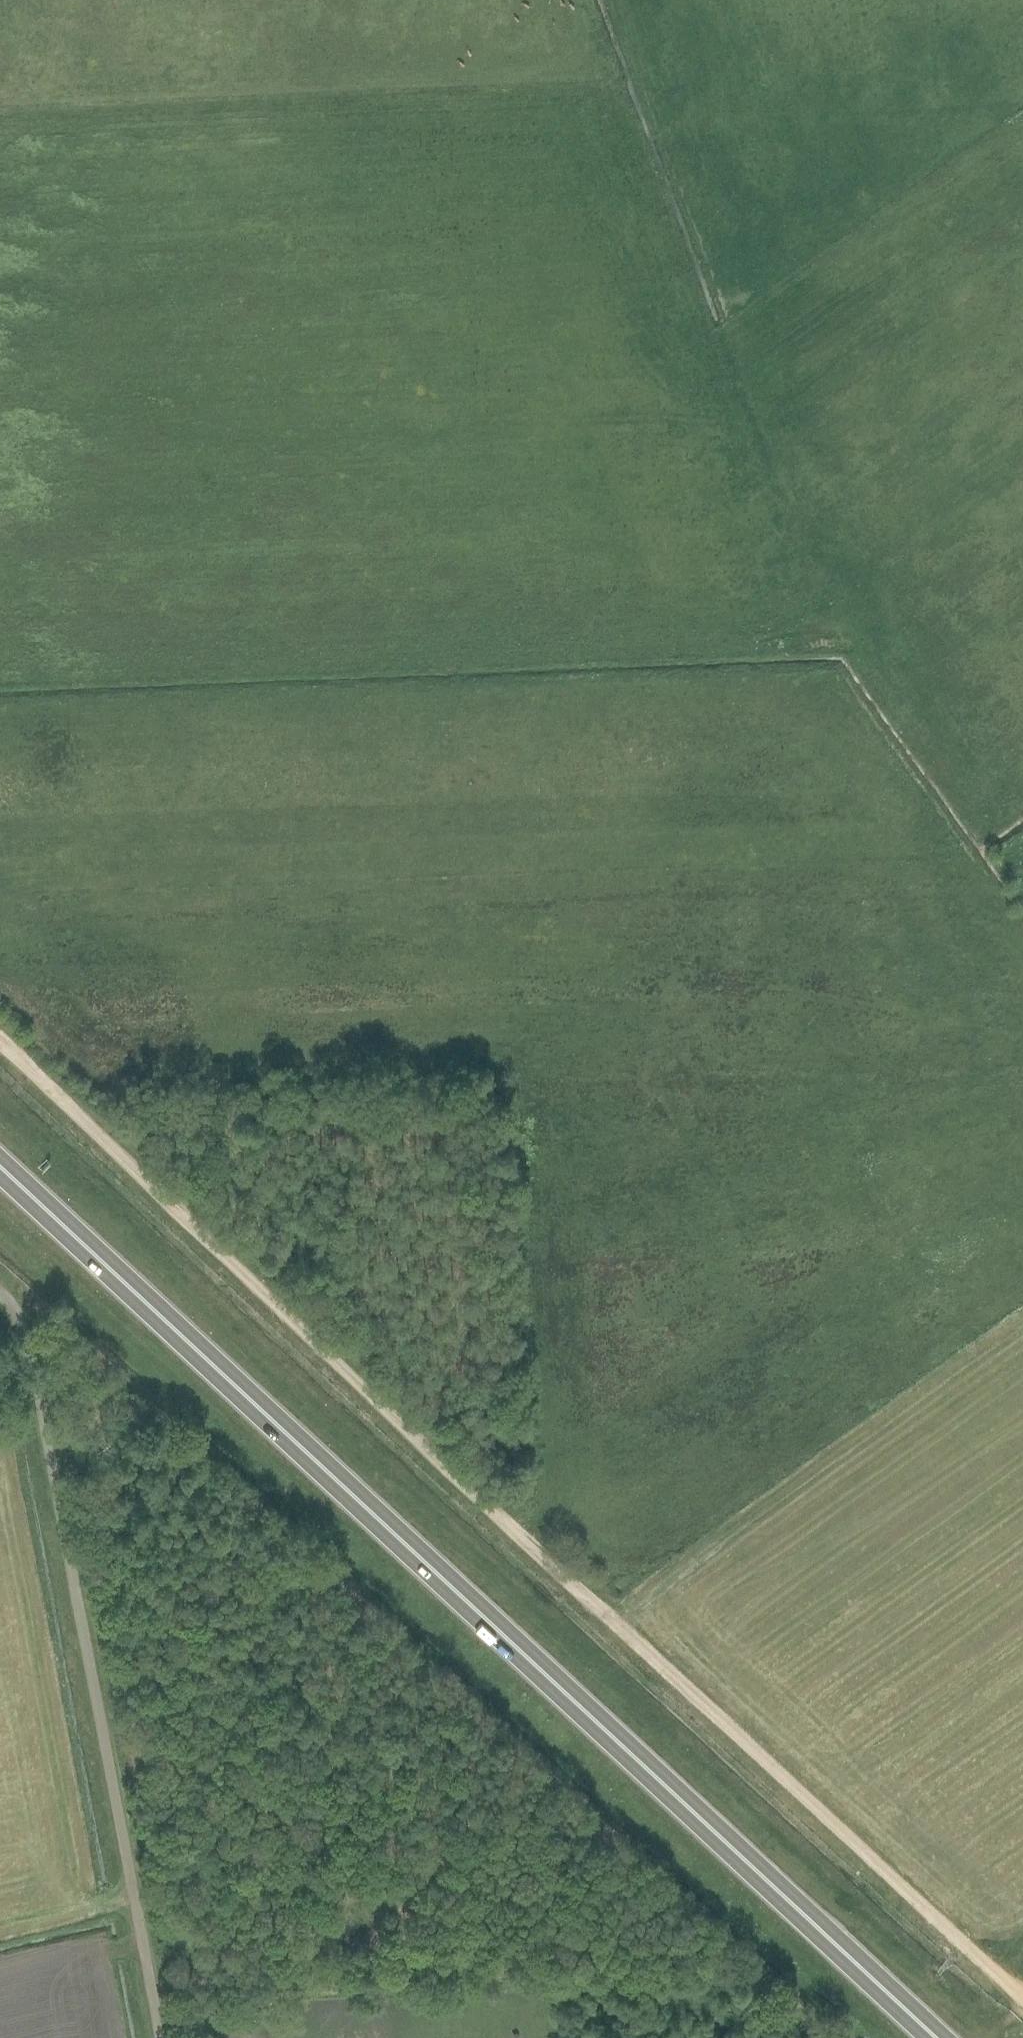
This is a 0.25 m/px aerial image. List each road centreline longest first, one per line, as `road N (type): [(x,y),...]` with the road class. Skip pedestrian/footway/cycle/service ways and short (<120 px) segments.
road 1 (track): [(0,1042),(1022,1995)]
road 2 (trunk): [(938,2037),(0,1165)]
road 3 (unclassified): [(158,2037),(39,1385)]

